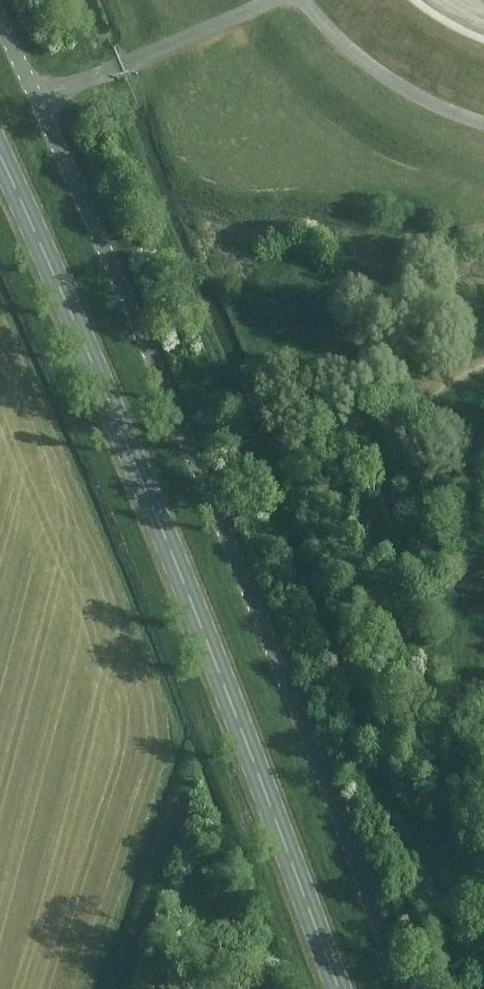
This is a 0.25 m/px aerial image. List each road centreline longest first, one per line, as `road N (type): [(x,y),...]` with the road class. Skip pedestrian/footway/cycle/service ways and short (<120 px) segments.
road 1 (unclassified): [(403,988),(201,473),(0,20)]
road 2 (secondary): [(340,988),(195,611),(0,156)]

